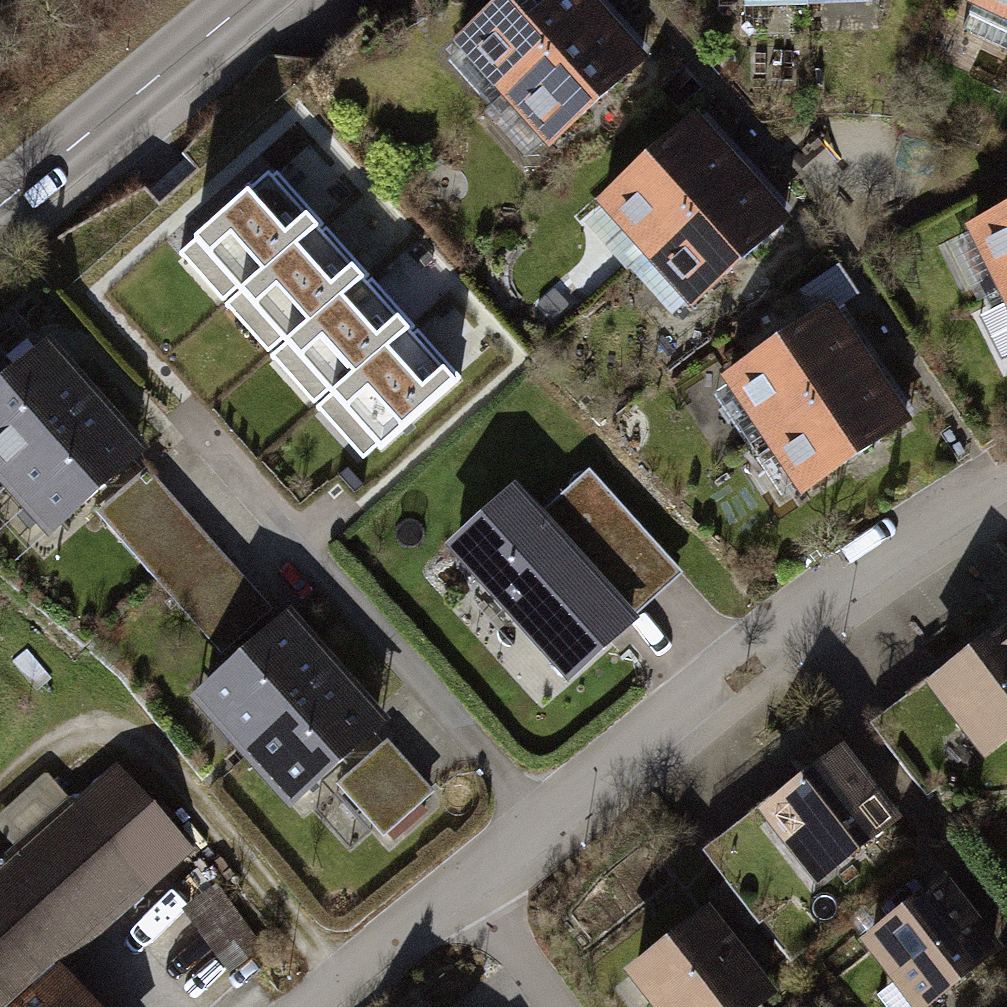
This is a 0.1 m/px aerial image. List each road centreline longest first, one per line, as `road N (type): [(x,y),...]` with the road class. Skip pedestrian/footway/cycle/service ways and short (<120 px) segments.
road 1 (residential): [(1006,482),(782,630),(464,886)]
road 2 (track): [(343,984),(148,756),(109,740),(76,744),(0,813)]
road 3 (tertiary): [(250,0),(0,209)]
road 4 (residential): [(464,886),(316,1006)]
road 5 (residential): [(556,1006),(464,886)]

